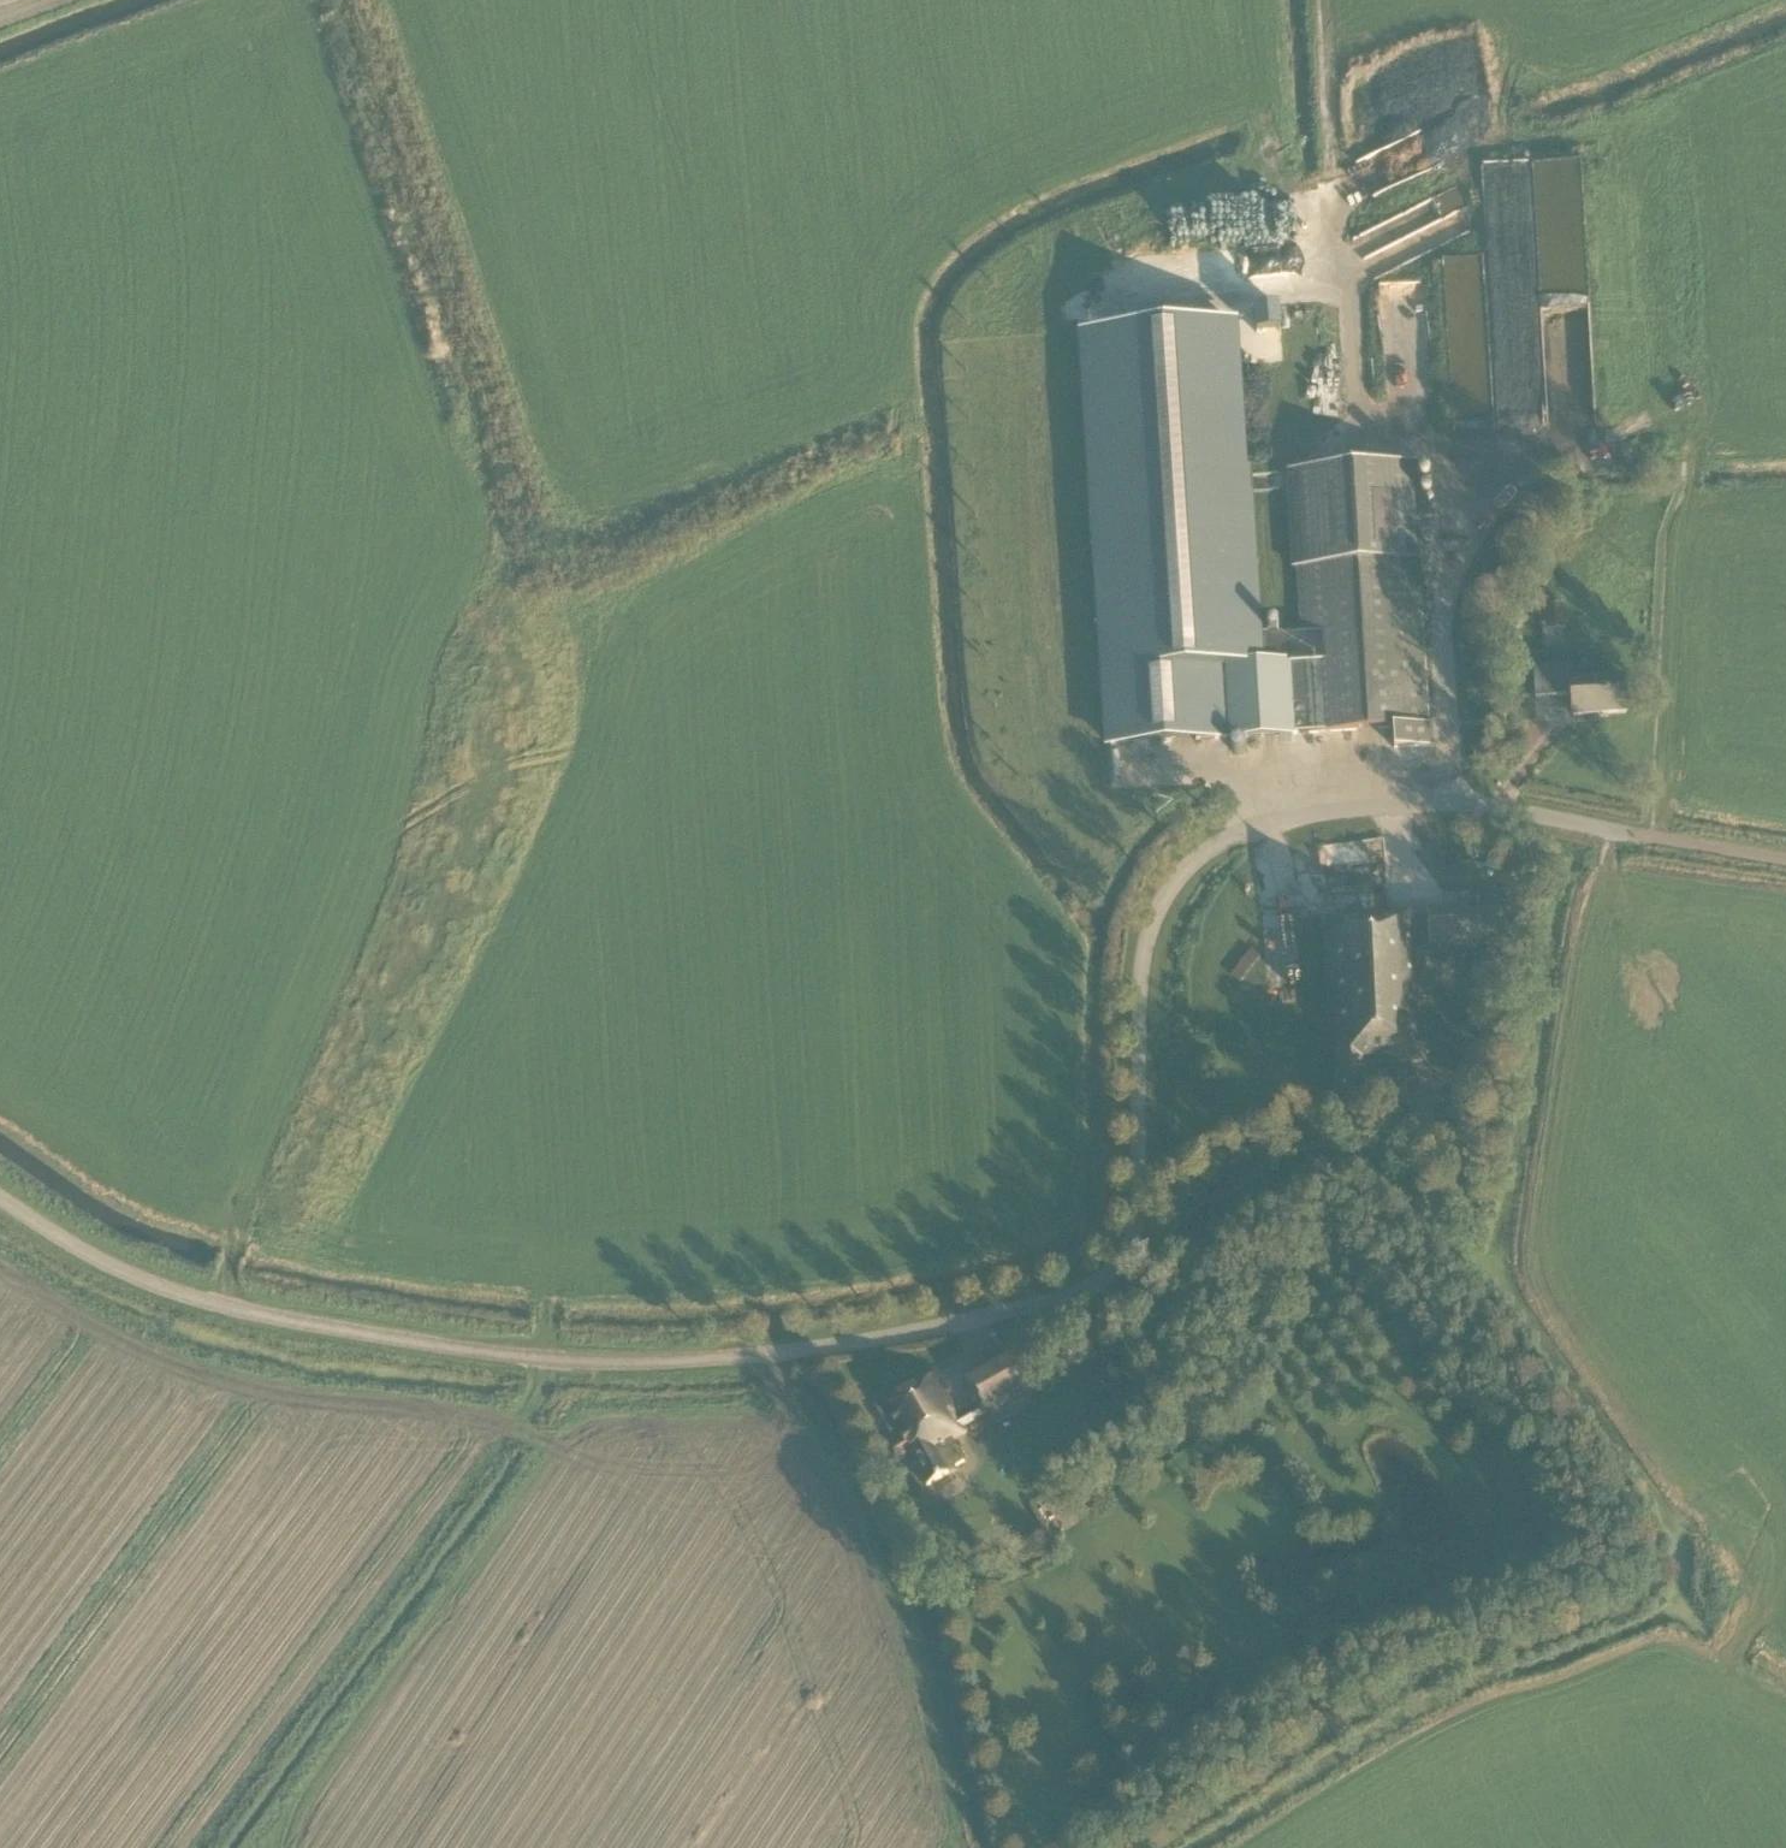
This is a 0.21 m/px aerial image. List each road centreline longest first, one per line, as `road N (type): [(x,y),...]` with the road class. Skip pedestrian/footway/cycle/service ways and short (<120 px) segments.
road 1 (unclassified): [(1785,860),(1494,809),(1419,806),(1268,825),(1216,847),(1178,881),(1154,927),(1143,977),(1138,1191),(1125,1257),(1105,1281),(1070,1296),(844,1346),(619,1364),(533,1359),(328,1327),(145,1281),(0,1197)]

